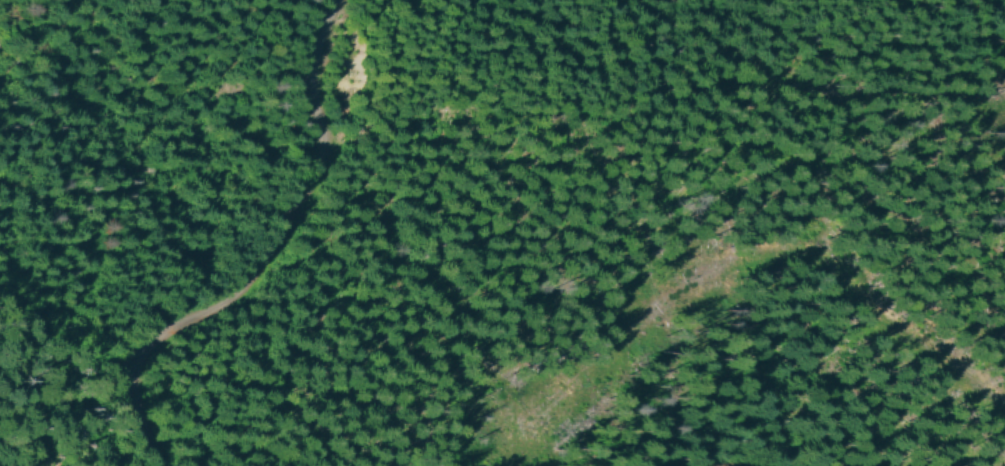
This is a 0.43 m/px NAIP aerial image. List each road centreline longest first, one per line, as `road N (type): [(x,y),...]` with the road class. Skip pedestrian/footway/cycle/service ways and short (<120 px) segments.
road 1 (residential): [(152,465),(126,392),(126,360),(229,300),(256,275),(311,169),(316,141),(306,77),(338,0)]

